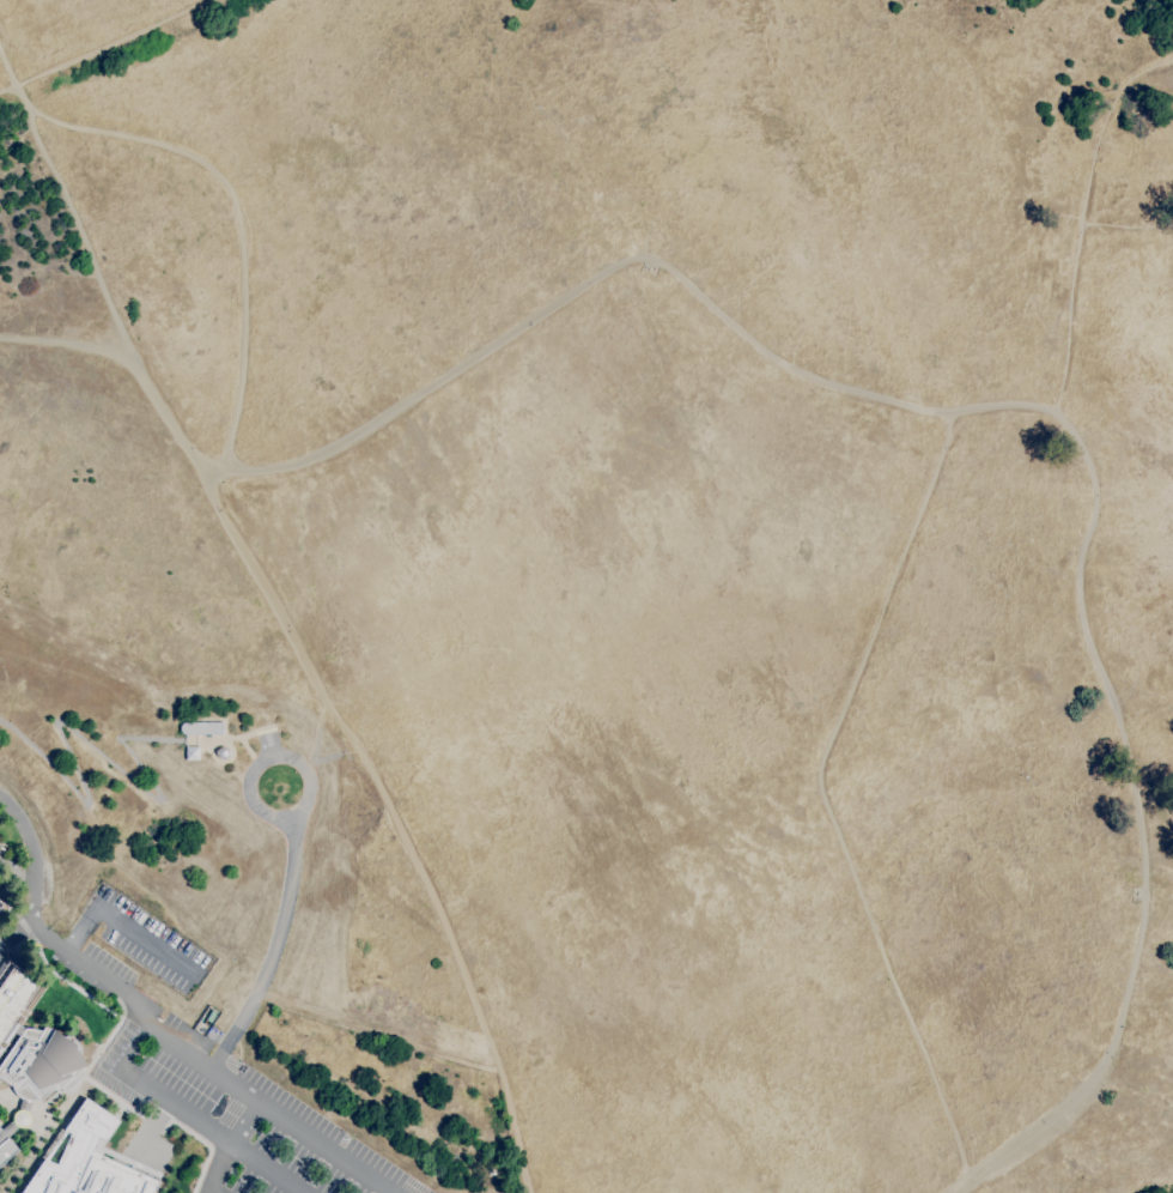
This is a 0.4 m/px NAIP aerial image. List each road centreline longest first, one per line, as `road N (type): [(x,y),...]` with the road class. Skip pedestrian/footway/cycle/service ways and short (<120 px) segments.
road 1 (track): [(498,1070),(259,992)]
road 2 (track): [(316,690),(324,721),(306,774),(338,759),(357,763)]

